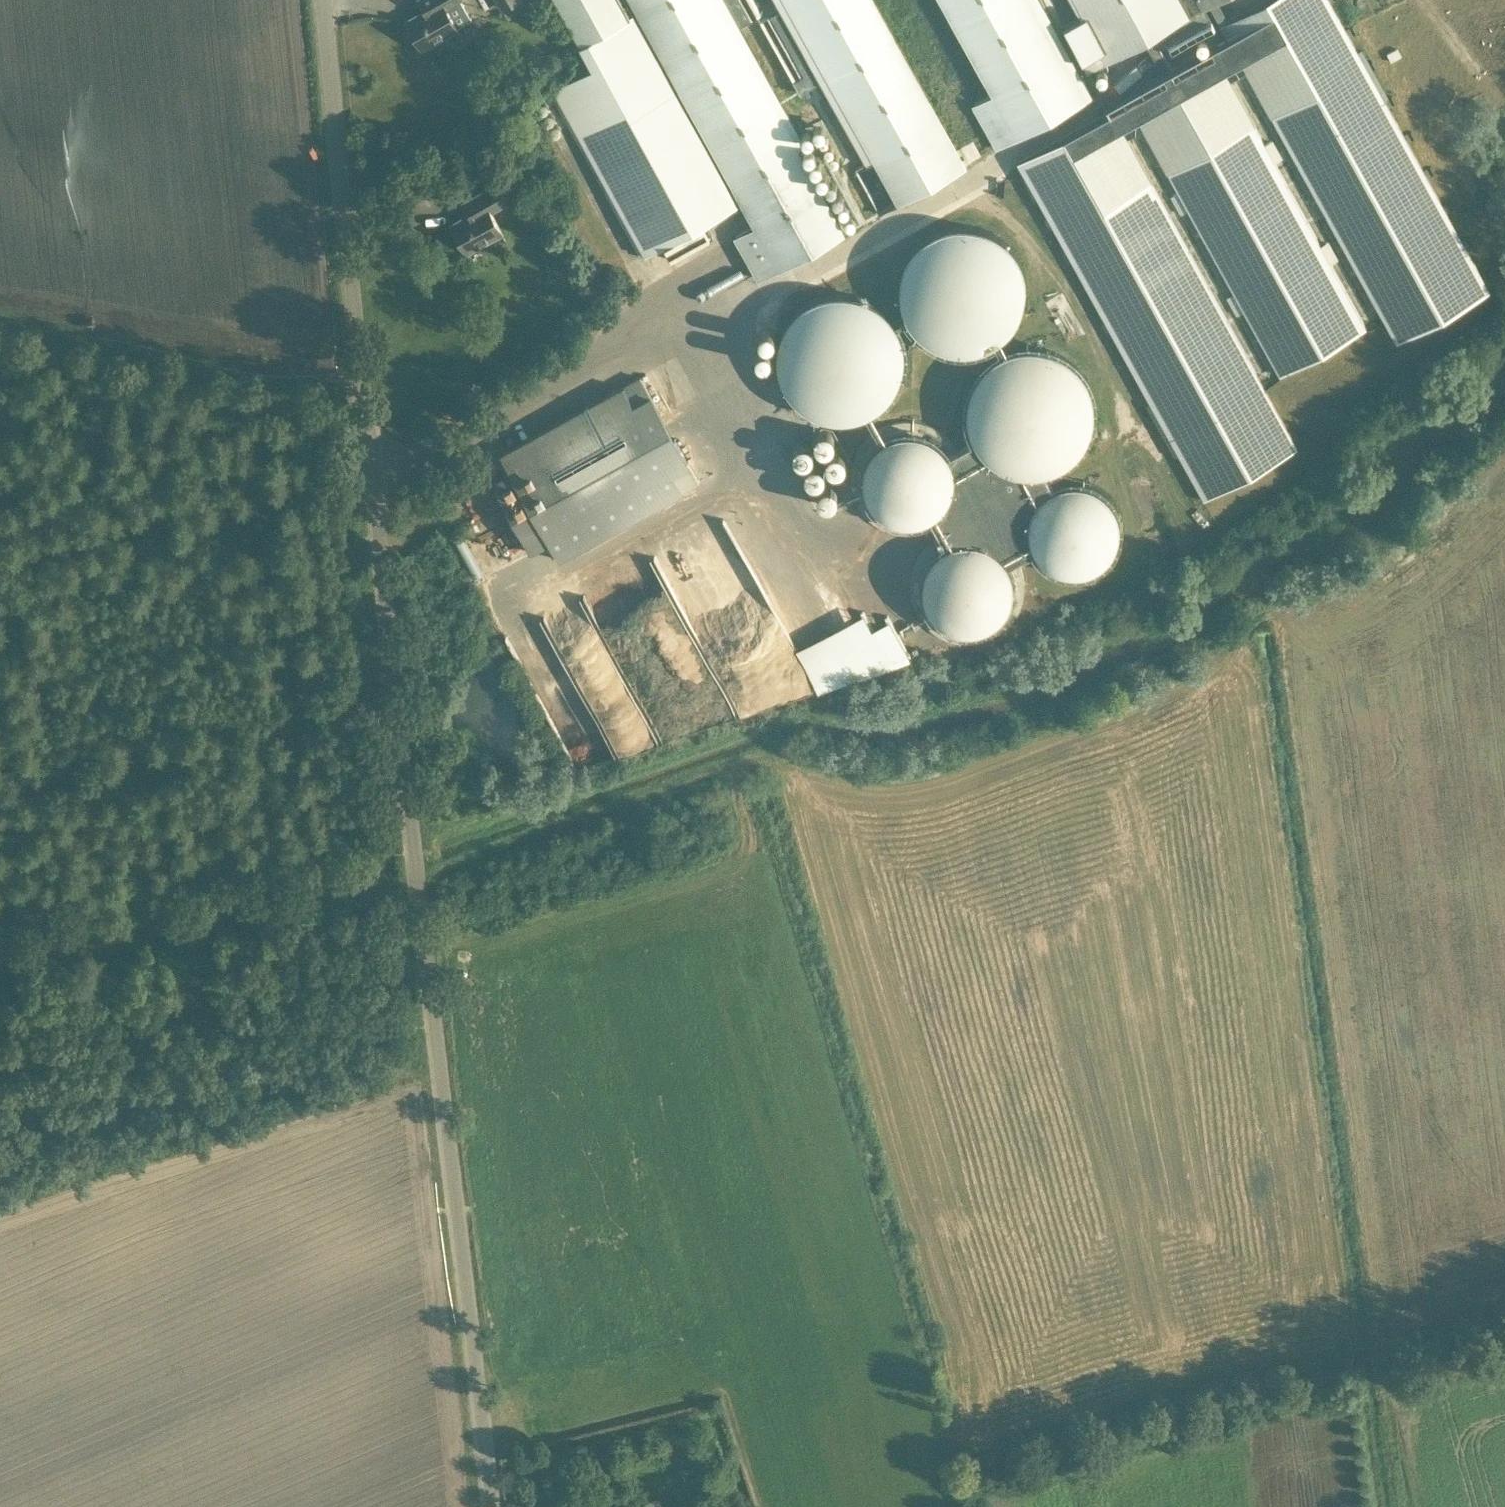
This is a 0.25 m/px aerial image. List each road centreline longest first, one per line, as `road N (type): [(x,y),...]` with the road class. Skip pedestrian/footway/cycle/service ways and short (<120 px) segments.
road 1 (unclassified): [(493,1506),(370,461),(327,0)]

